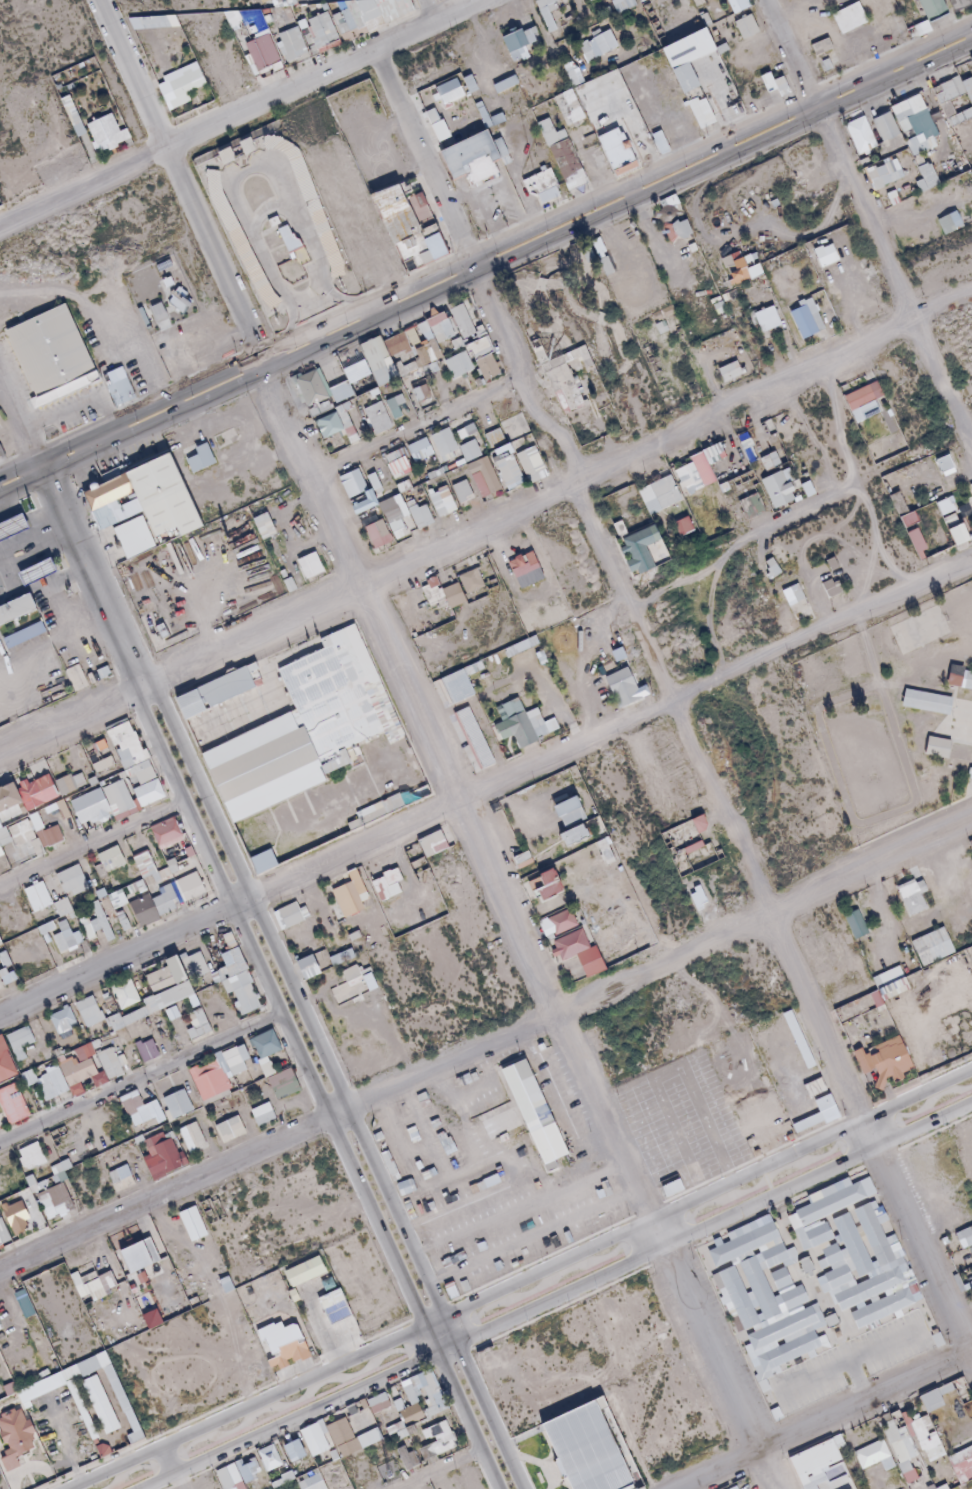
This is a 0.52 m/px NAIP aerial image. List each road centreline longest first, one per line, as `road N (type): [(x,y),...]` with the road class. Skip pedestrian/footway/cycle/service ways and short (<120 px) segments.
road 1 (residential): [(776,1488),(553,1020),(94,0)]
road 2 (residential): [(971,1368),(530,379),(373,53)]
road 3 (residential): [(971,298),(0,753)]
road 4 (trunk): [(971,22),(0,474)]
road 5 (trunk): [(0,496),(971,44)]
road 6 (residential): [(971,565),(0,1013)]
road 7 (residential): [(971,822),(0,1268)]
road 8 (tertiary): [(971,1071),(63,1488)]
road 9 (tertiary): [(136,1488),(971,1103)]
road 10 (residential): [(483,0),(0,222)]
road 11 (residential): [(971,444),(764,0)]
road 12 (residential): [(971,1352),(675,1488)]
road 13 (residential): [(120,641),(0,377)]
road 14 (residential): [(859,481),(632,609)]
road 15 (track): [(822,369),(909,594)]
road 16 (residential): [(530,379),(313,476)]

